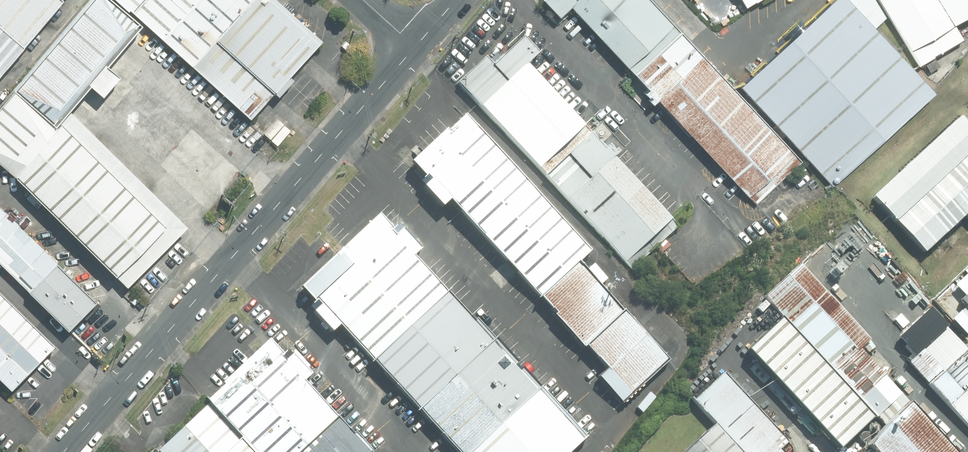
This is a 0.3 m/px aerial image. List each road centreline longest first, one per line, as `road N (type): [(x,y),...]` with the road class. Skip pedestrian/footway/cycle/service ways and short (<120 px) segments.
road 1 (secondary): [(415,46),(64,451)]

